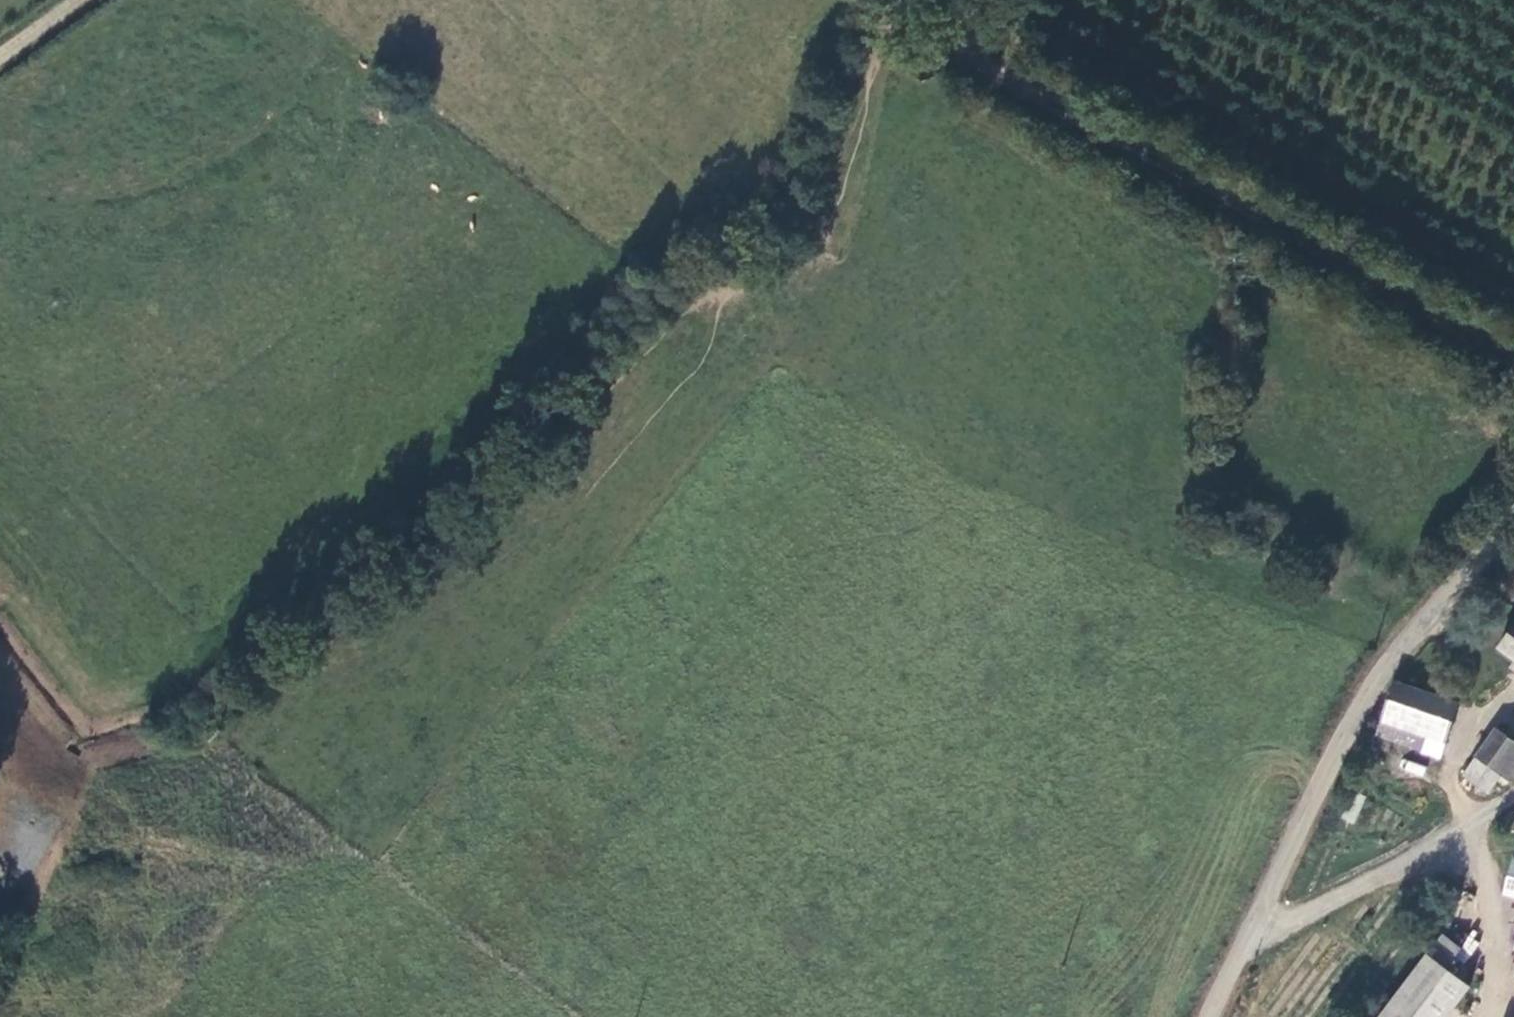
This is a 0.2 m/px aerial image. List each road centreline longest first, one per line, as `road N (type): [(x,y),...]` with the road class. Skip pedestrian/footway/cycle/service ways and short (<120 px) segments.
road 1 (unclassified): [(987,66),(1513,363)]
road 2 (unclassified): [(1204,1016),(1355,708),(1425,611),(1513,516)]
road 3 (track): [(0,69),(100,0)]

